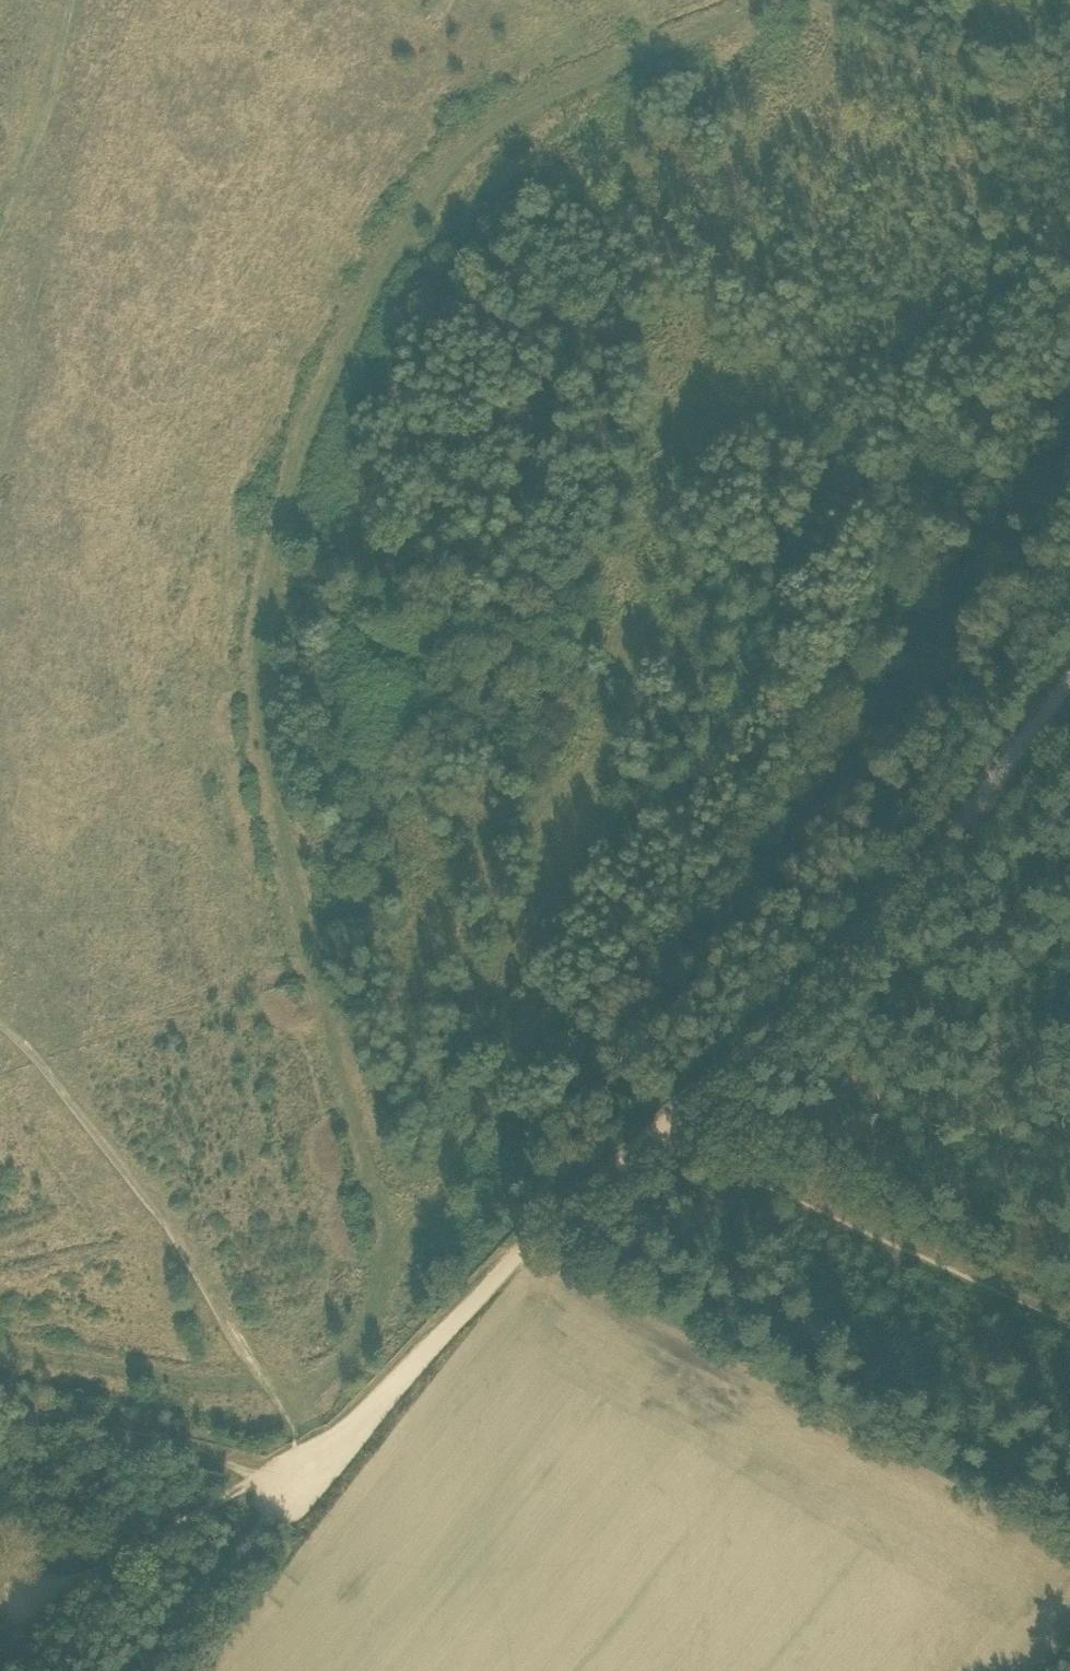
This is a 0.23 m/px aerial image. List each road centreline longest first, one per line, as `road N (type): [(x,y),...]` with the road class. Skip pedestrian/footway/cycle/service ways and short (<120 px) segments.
road 1 (track): [(762,0),(484,136),(441,180),(388,264),(320,411),(279,538),(259,669),(264,769),(303,964),(378,1201),(384,1243),(379,1283),(346,1355),(282,1405)]
road 2 (track): [(1069,685),(524,1244),(316,1471)]
road 3 (track): [(0,1020),(165,1208),(316,1471)]
road 4 (track): [(316,1471),(126,1670)]
road 5 (track): [(0,1412),(216,1459),(260,1477)]
road 6 (track): [(260,1477),(36,1610)]

